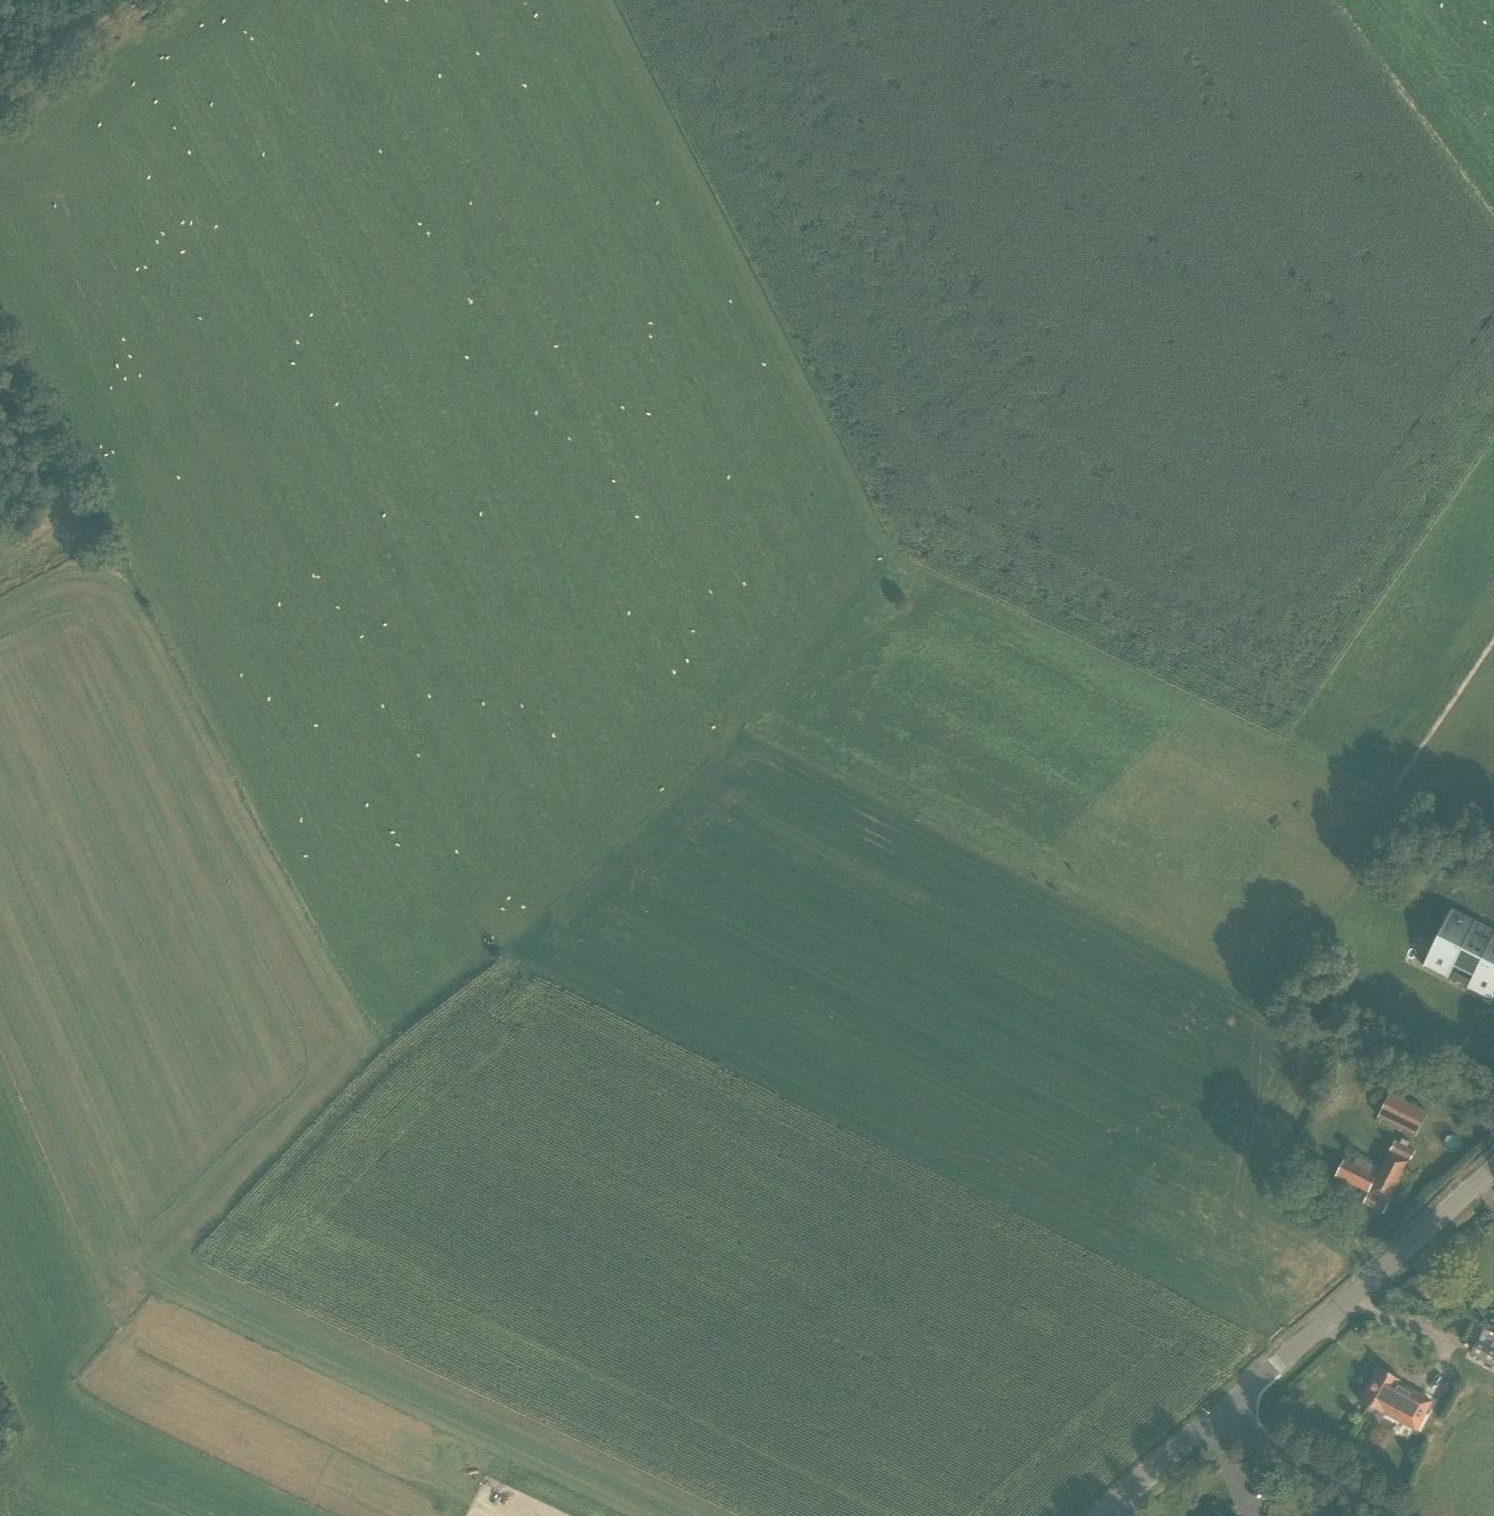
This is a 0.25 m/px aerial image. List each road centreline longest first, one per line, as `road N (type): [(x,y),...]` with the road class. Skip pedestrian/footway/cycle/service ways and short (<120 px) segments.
road 1 (unclassified): [(1230,1408),(1493,1168)]
road 2 (tertiary): [(1391,1515),(1274,1449),(1230,1408)]
road 3 (tertiary): [(1102,1515),(1230,1408)]

